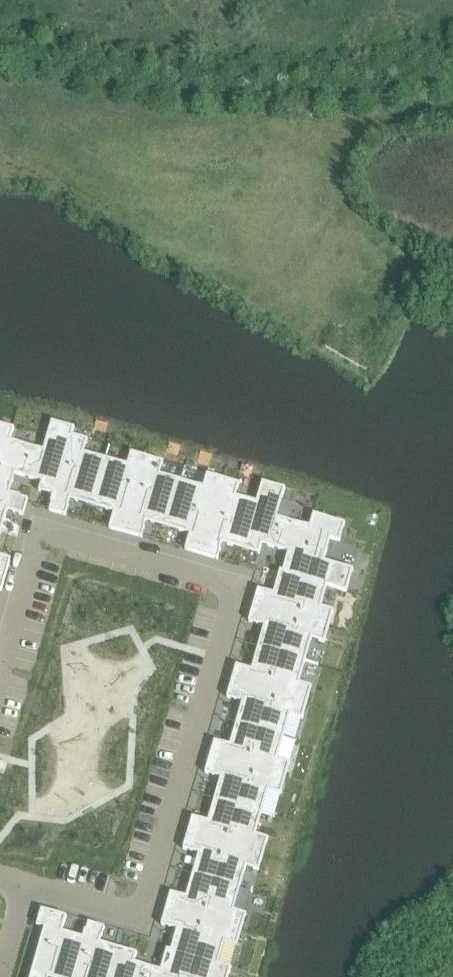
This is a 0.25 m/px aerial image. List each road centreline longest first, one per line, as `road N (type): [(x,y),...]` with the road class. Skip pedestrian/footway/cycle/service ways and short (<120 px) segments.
road 1 (residential): [(0,656),(41,536),(213,580),(227,591),(230,604),(147,893),(136,909),(118,909)]

